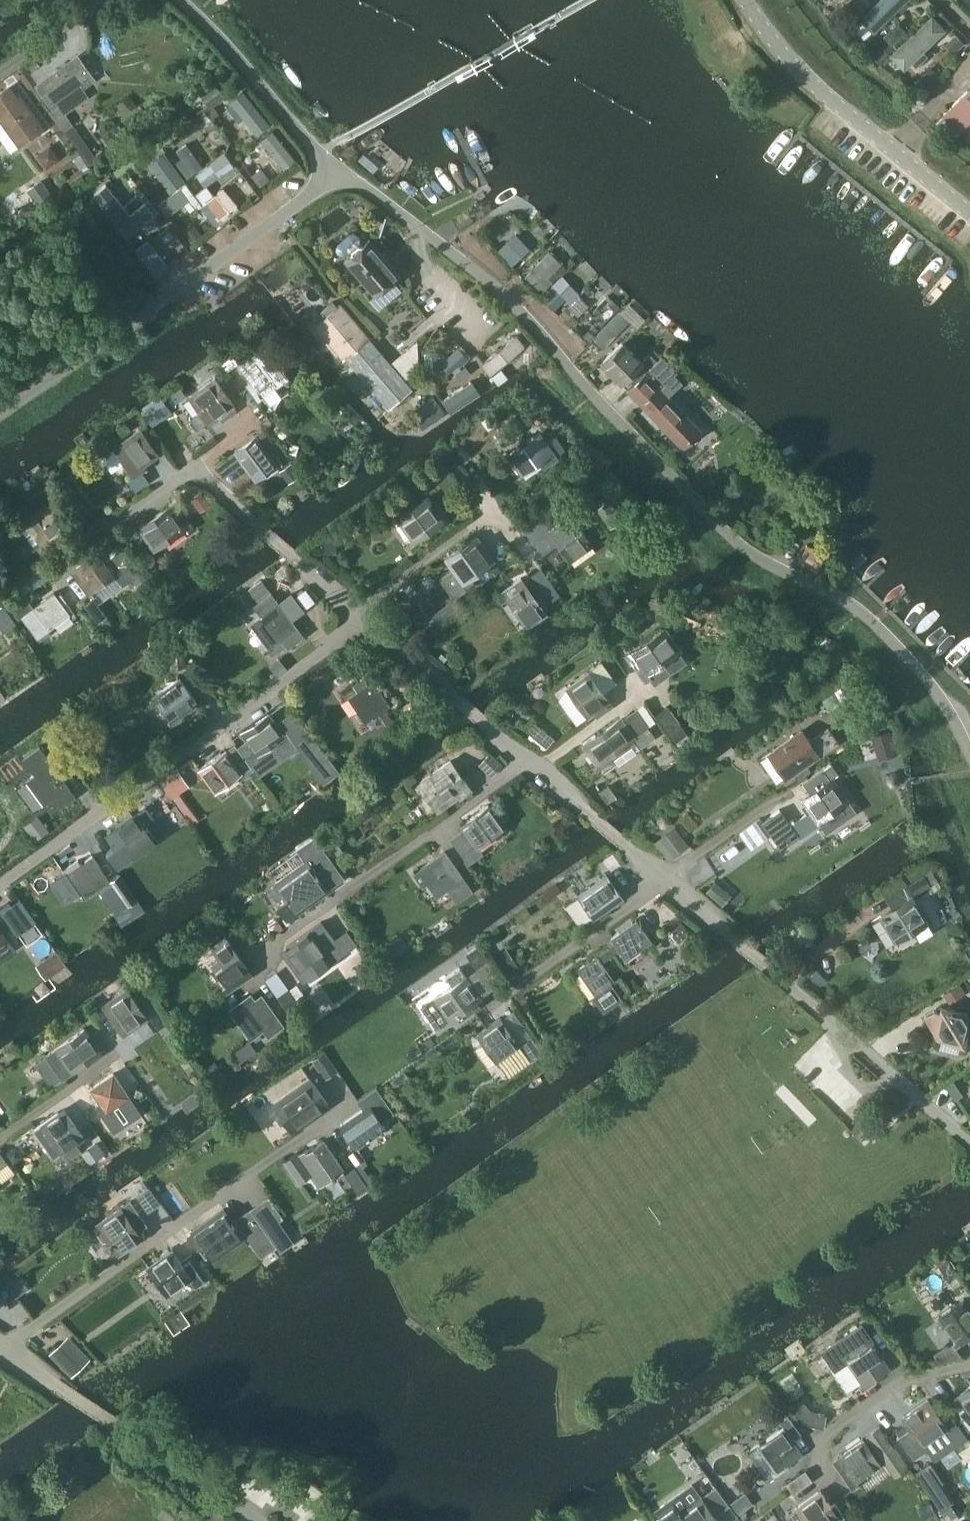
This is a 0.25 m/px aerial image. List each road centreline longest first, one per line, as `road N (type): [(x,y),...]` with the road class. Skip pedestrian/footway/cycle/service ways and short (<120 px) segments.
road 1 (unclassified): [(969,753),(939,694),(853,603),(750,553),(482,276),(337,172)]
road 2 (residential): [(0,887),(321,657),(360,609)]
road 3 (unclassified): [(0,414),(337,172)]
road 4 (residential): [(4,1347),(340,1112)]
road 5 (residential): [(969,1142),(666,882)]
road 6 (residential): [(262,1520),(4,1347)]
road 7 (unclassified): [(969,212),(830,100),(746,0)]
road 8 (residential): [(282,940),(533,766)]
road 9 (residential): [(533,766),(360,609)]
road 10 (unclassified): [(337,172),(183,0)]
road 11 (residential): [(360,609),(196,466)]
road 12 (residential): [(503,992),(666,882)]
road 13 (residential): [(39,578),(196,466)]
road 14 (residential): [(360,609),(510,498)]
road 15 (residential): [(666,882),(533,766)]
road 16 (residential): [(666,882),(796,790)]
road 17 (residential): [(830,1431),(899,1386),(969,1364)]
road 18 (residential): [(533,766),(634,699)]
road 19 (residential): [(0,72),(96,0)]

